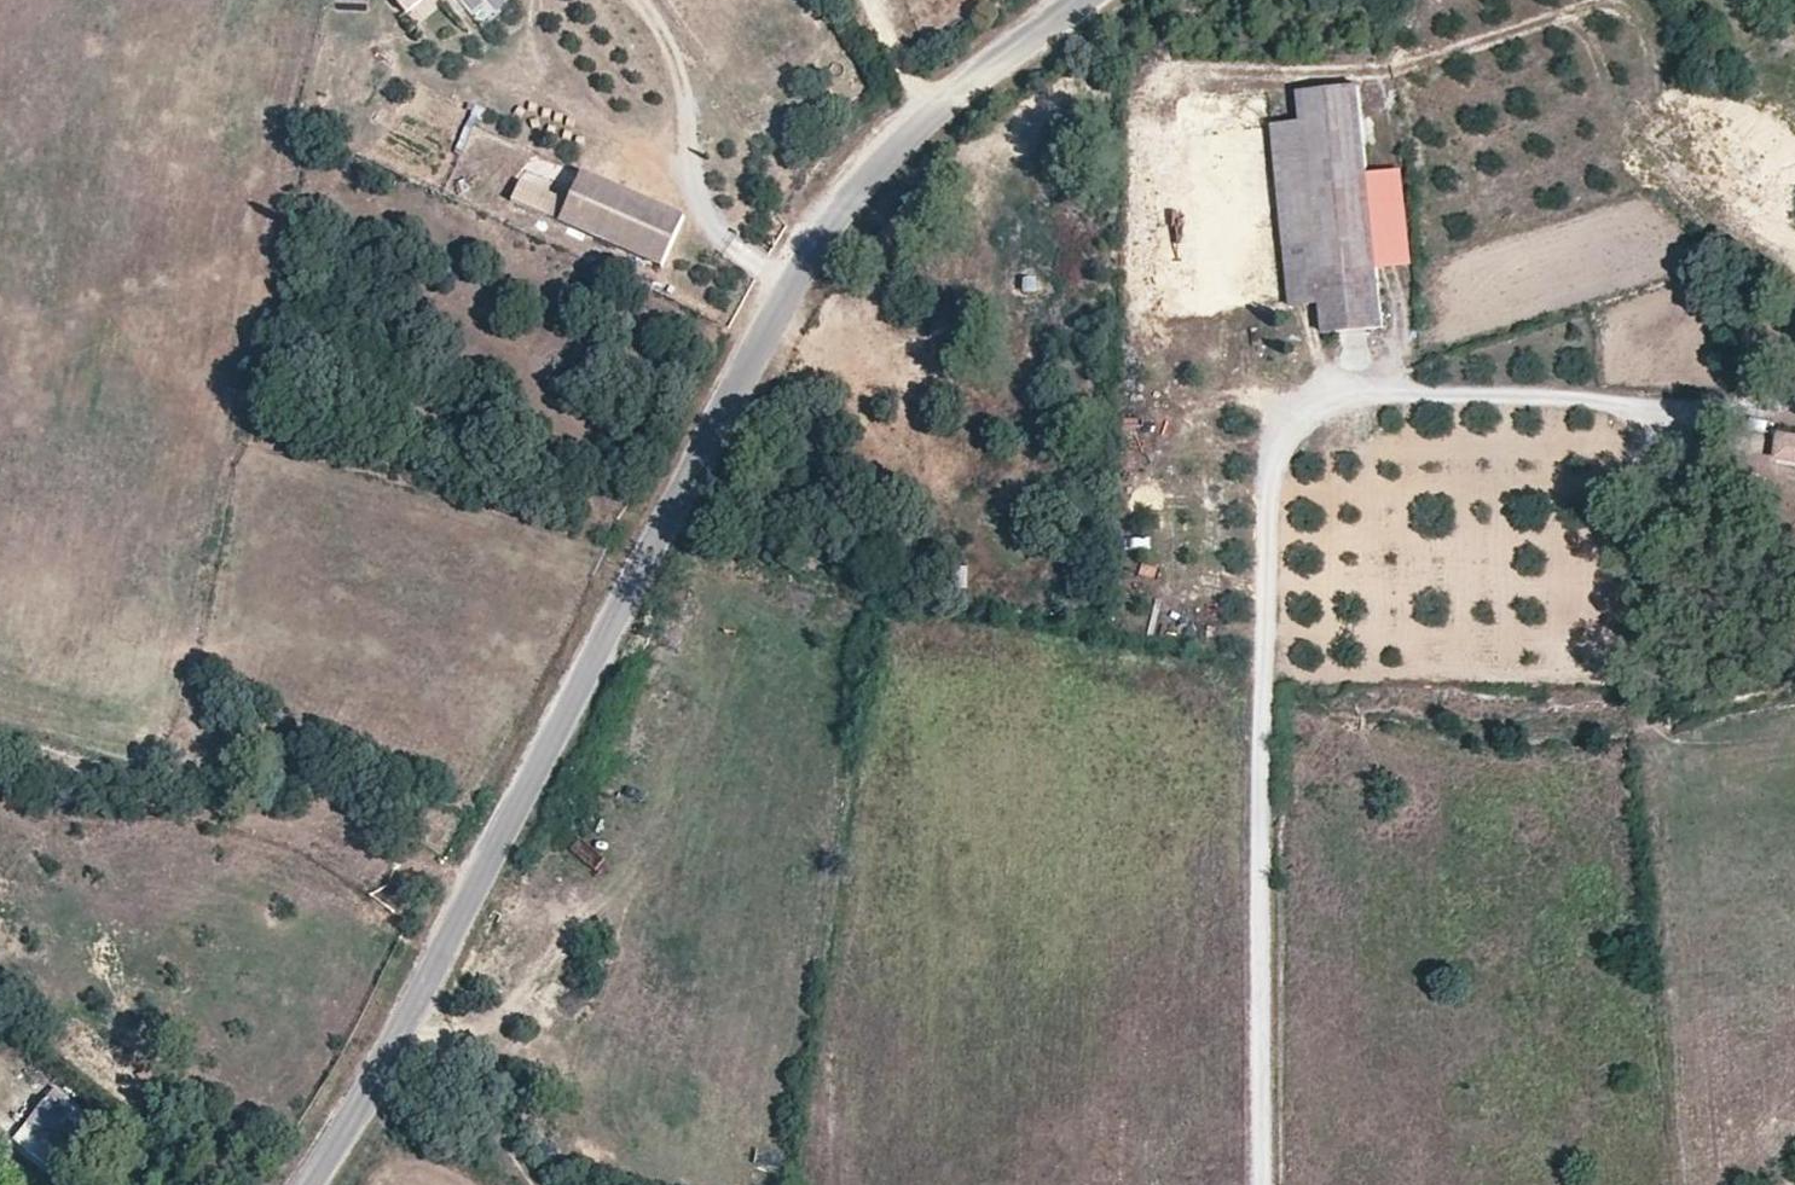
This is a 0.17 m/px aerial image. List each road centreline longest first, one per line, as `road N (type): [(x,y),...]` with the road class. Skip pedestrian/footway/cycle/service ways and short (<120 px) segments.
road 1 (tertiary): [(309,1184),(414,1006),(806,251),(848,189),(1080,0)]
road 2 (track): [(1269,1184),(1266,696),(1276,465),(1330,415),(1463,396),(1684,413)]

